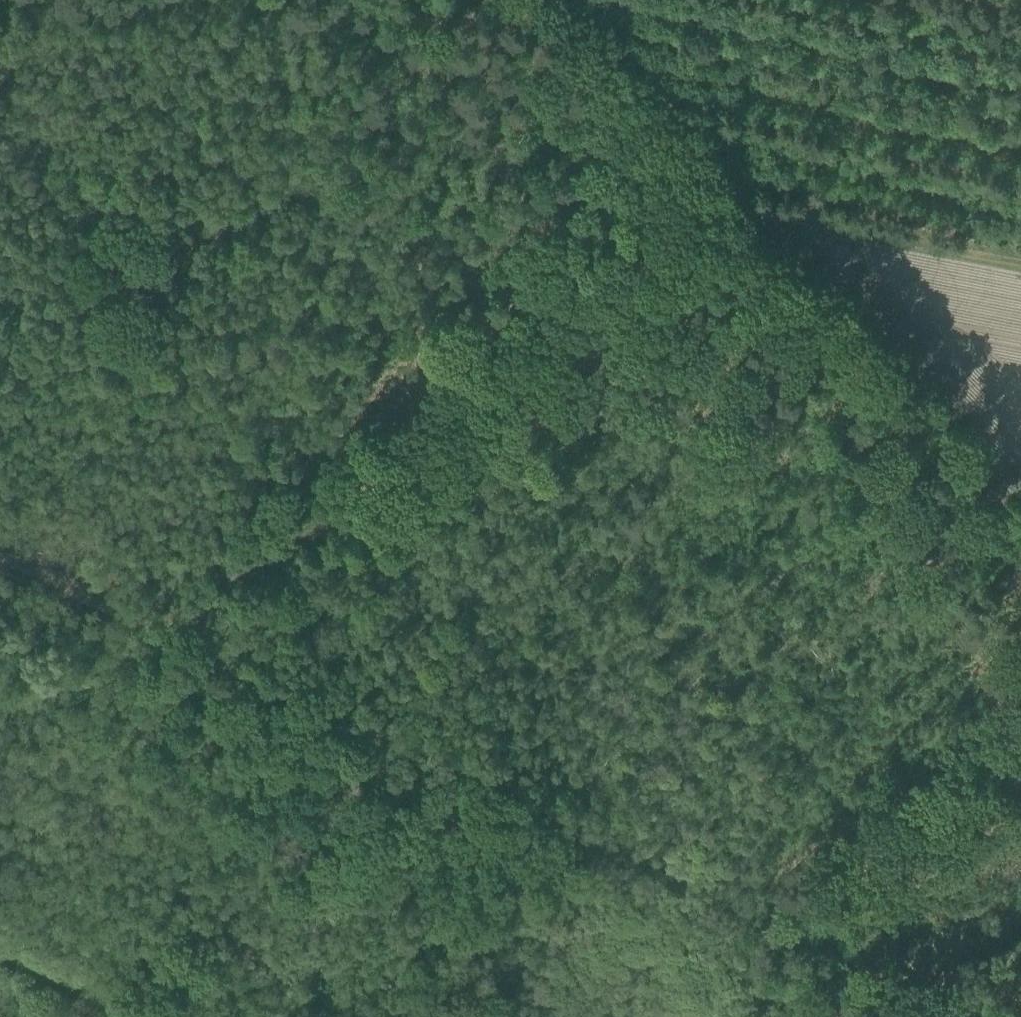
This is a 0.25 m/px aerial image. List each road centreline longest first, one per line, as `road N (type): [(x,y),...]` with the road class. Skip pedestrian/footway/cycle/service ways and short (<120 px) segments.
road 1 (track): [(1020,262),(765,210),(583,0)]
road 2 (track): [(0,942),(136,1016)]

